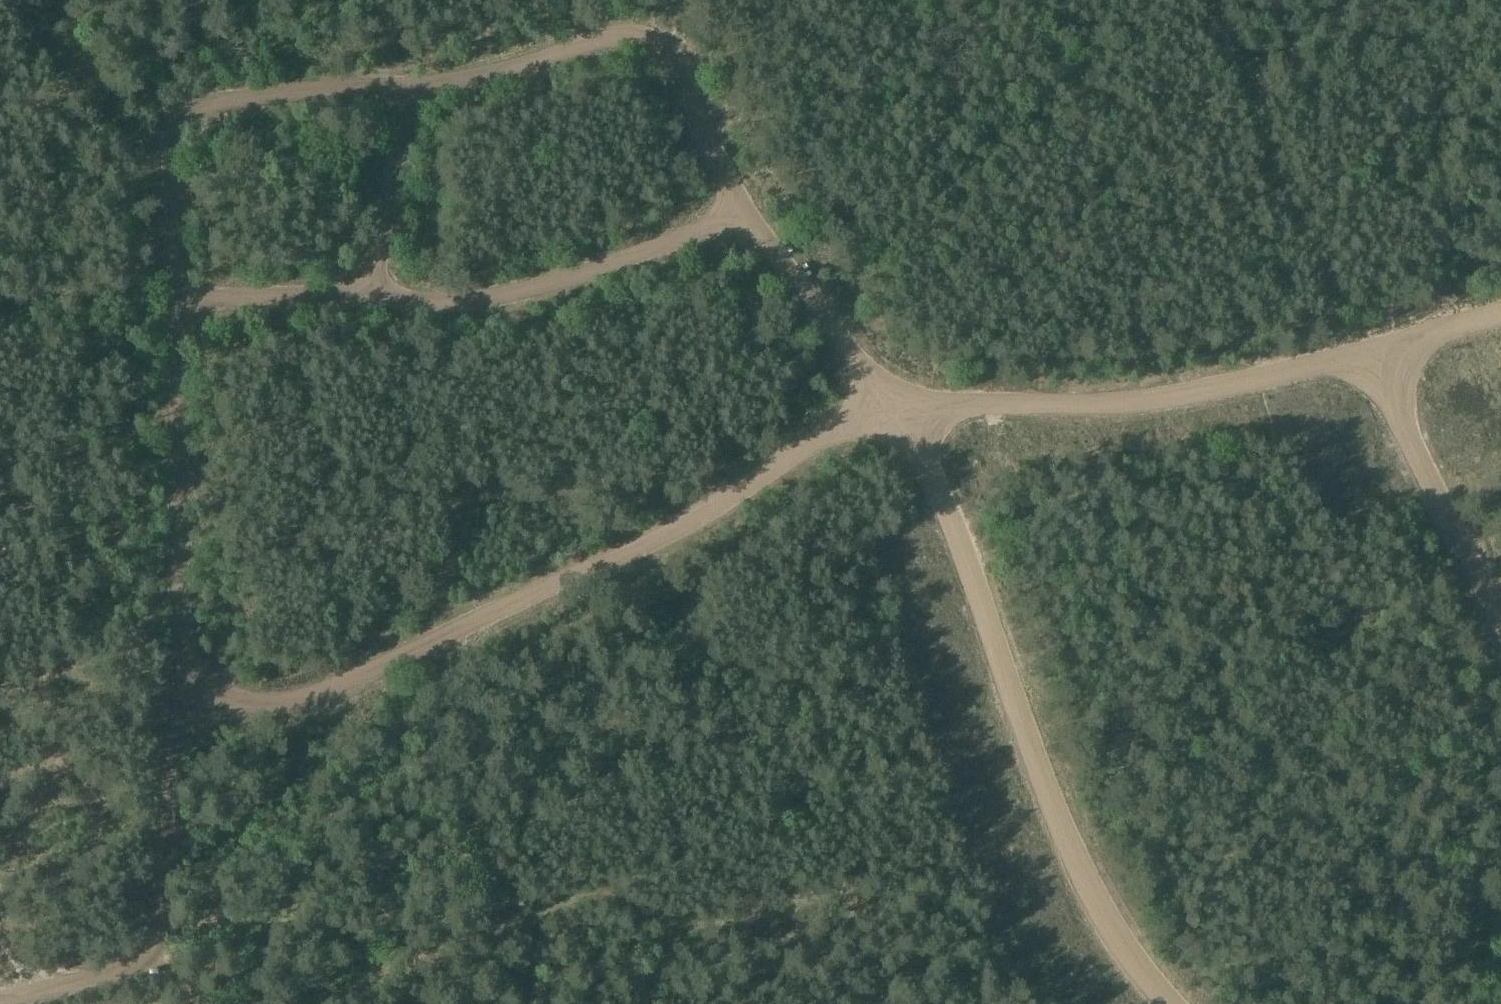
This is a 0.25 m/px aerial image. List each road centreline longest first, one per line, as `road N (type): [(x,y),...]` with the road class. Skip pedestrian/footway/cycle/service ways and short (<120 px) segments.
road 1 (track): [(174,133),(202,107),(232,100),(471,77),(613,36),(644,37),(669,54),(727,180),(894,406),(928,468),(1069,849),(1109,928),(1168,1003)]
road 2 (track): [(0,1003),(136,964),(162,926),(168,760),(184,698),(174,133)]
road 3 (track): [(184,698),(280,703),(339,688),(671,531),(894,406)]
road 4 (track): [(886,1003),(877,984),(803,938),(785,910),(727,923),(671,922),(605,893),(544,908),(358,982),(328,1003)]
road 5 (track): [(1500,310),(1156,398),(1090,404),(939,397),(894,406)]
road 6 (track): [(174,300),(348,293),(475,301),(620,260),(745,206)]
road 7 (track): [(1500,629),(1369,350)]
road 8 (track): [(367,294),(383,232),(401,86)]

